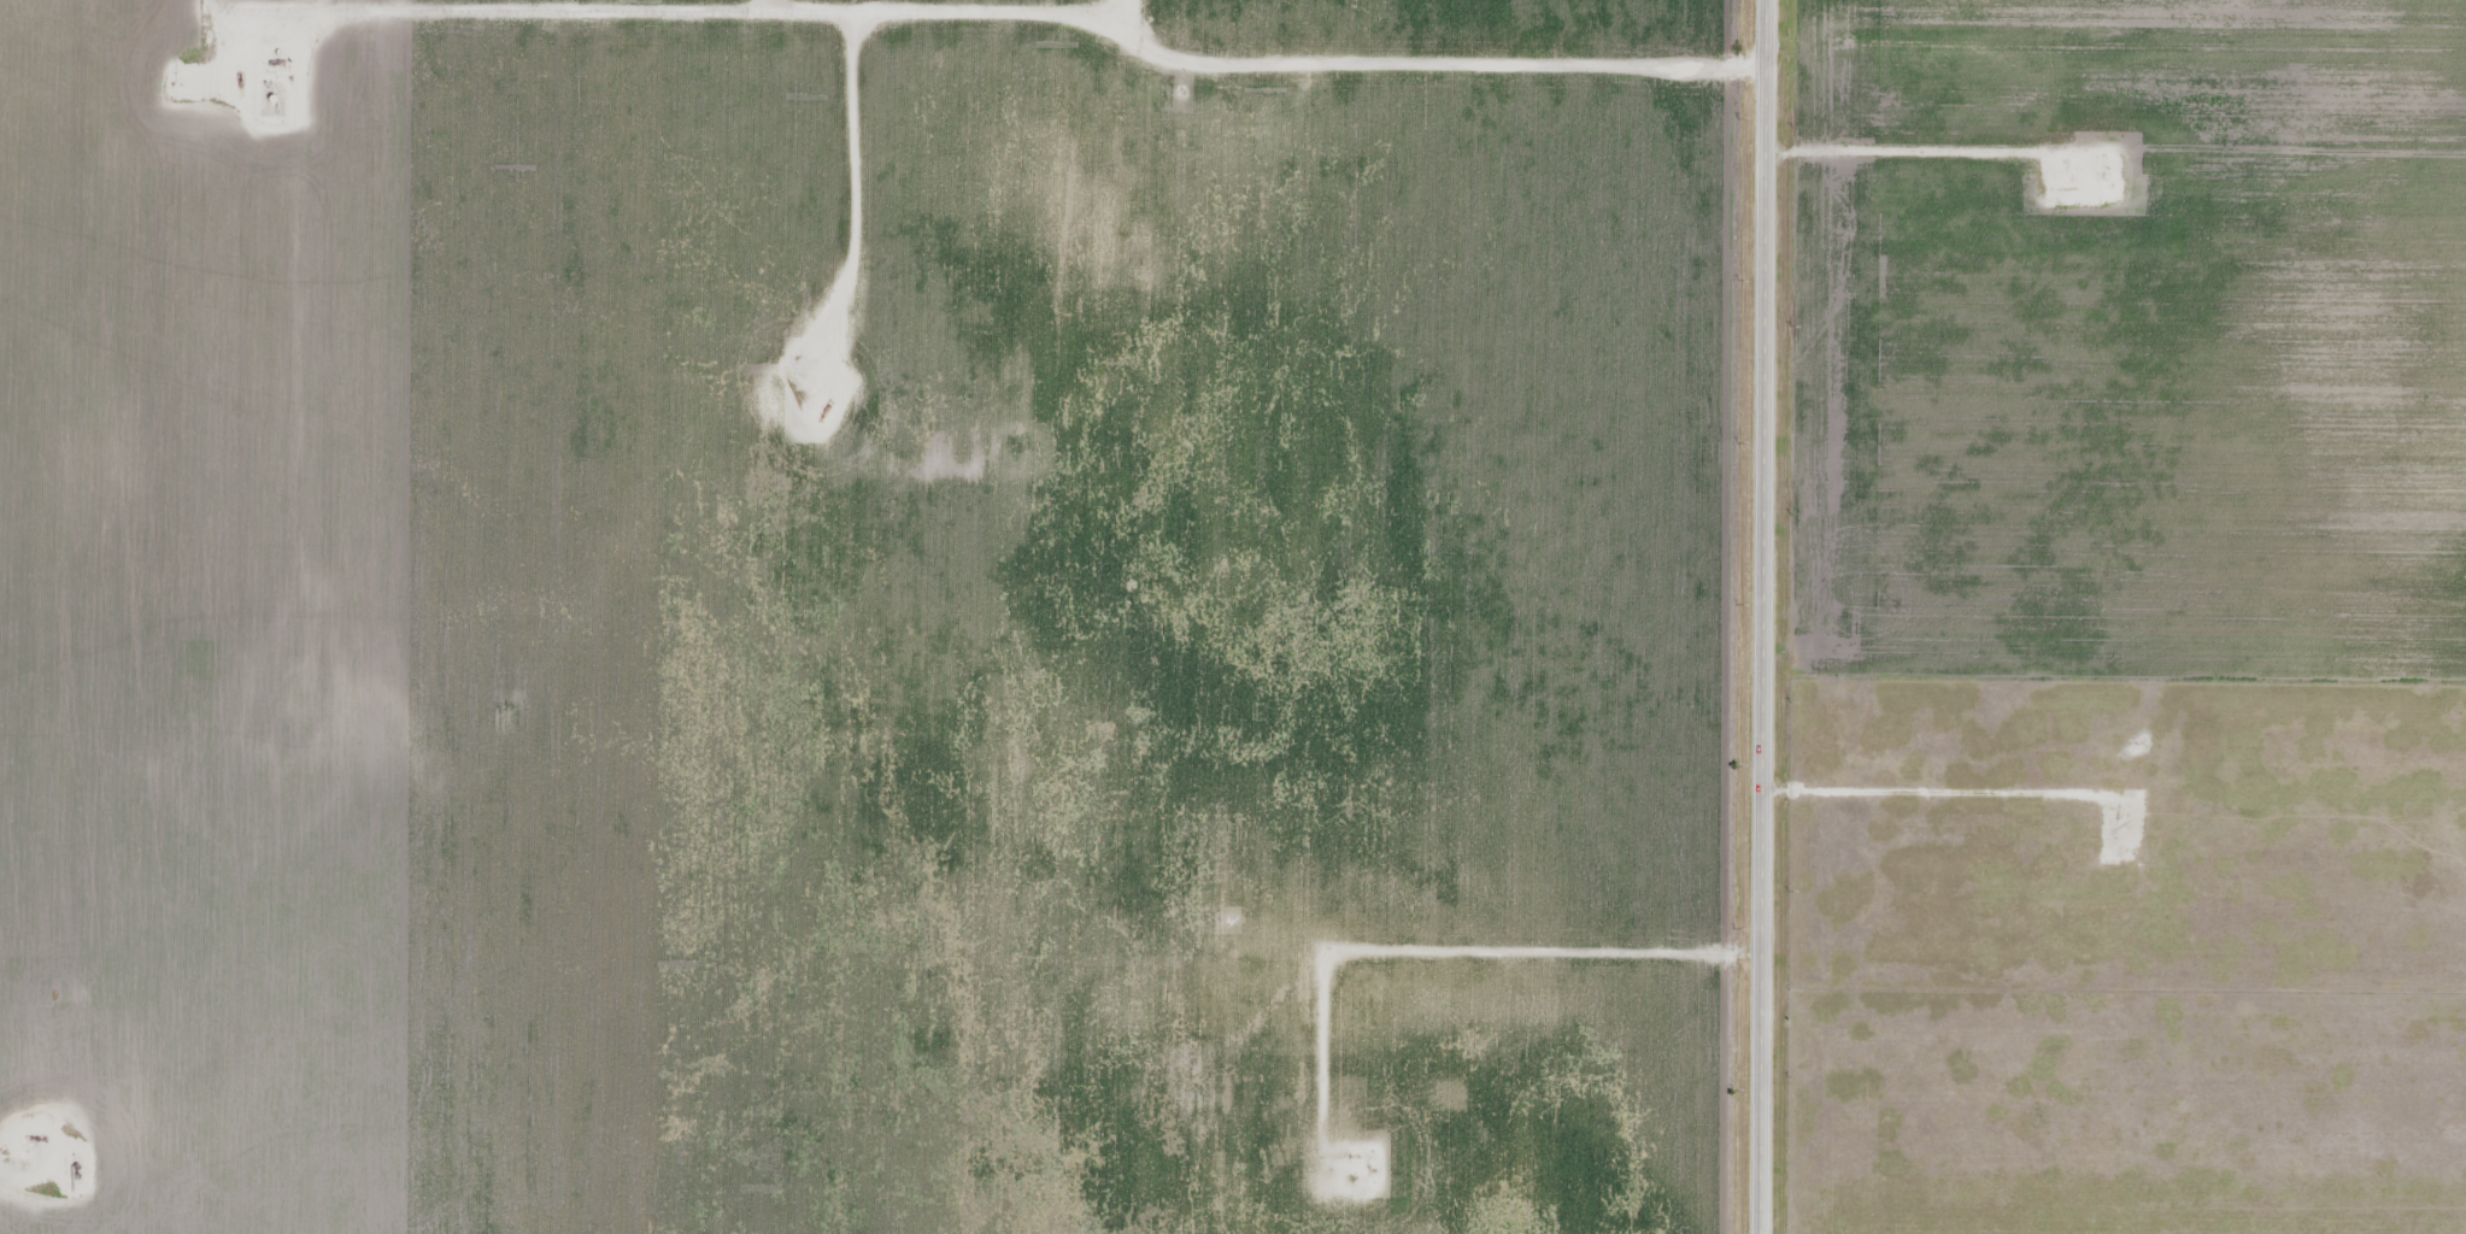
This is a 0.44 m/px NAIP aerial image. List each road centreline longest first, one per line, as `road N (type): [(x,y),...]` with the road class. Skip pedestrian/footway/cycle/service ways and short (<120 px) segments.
road 1 (secondary): [(1763,0),(1758,1233)]

